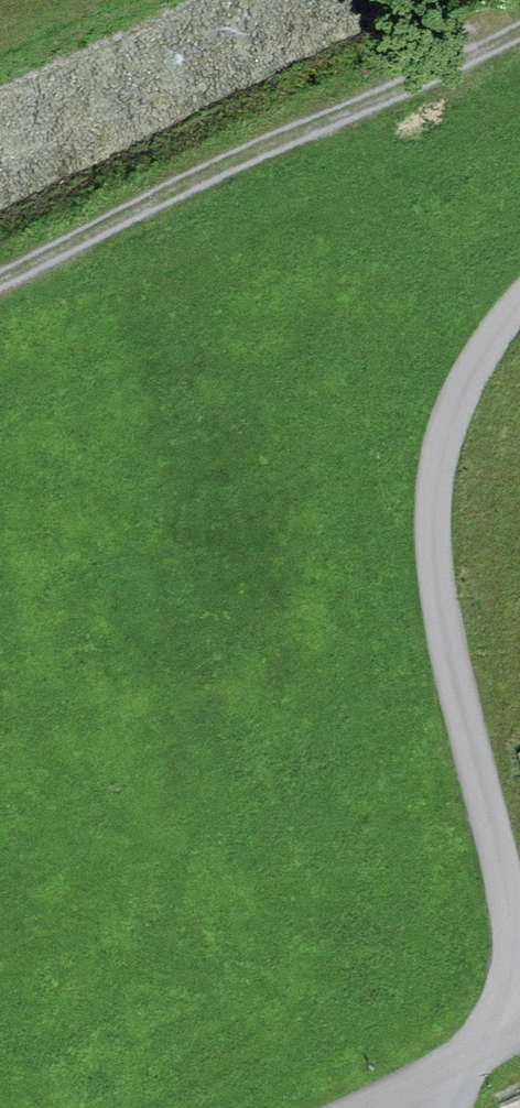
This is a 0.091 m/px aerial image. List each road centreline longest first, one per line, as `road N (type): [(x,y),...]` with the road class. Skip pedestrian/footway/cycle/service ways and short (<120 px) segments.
road 1 (track): [(519,936),(441,550),(451,440),(482,353),(519,318)]
road 2 (track): [(0,287),(259,153),(519,41)]
road 3 (track): [(362,1107),(519,1019)]

